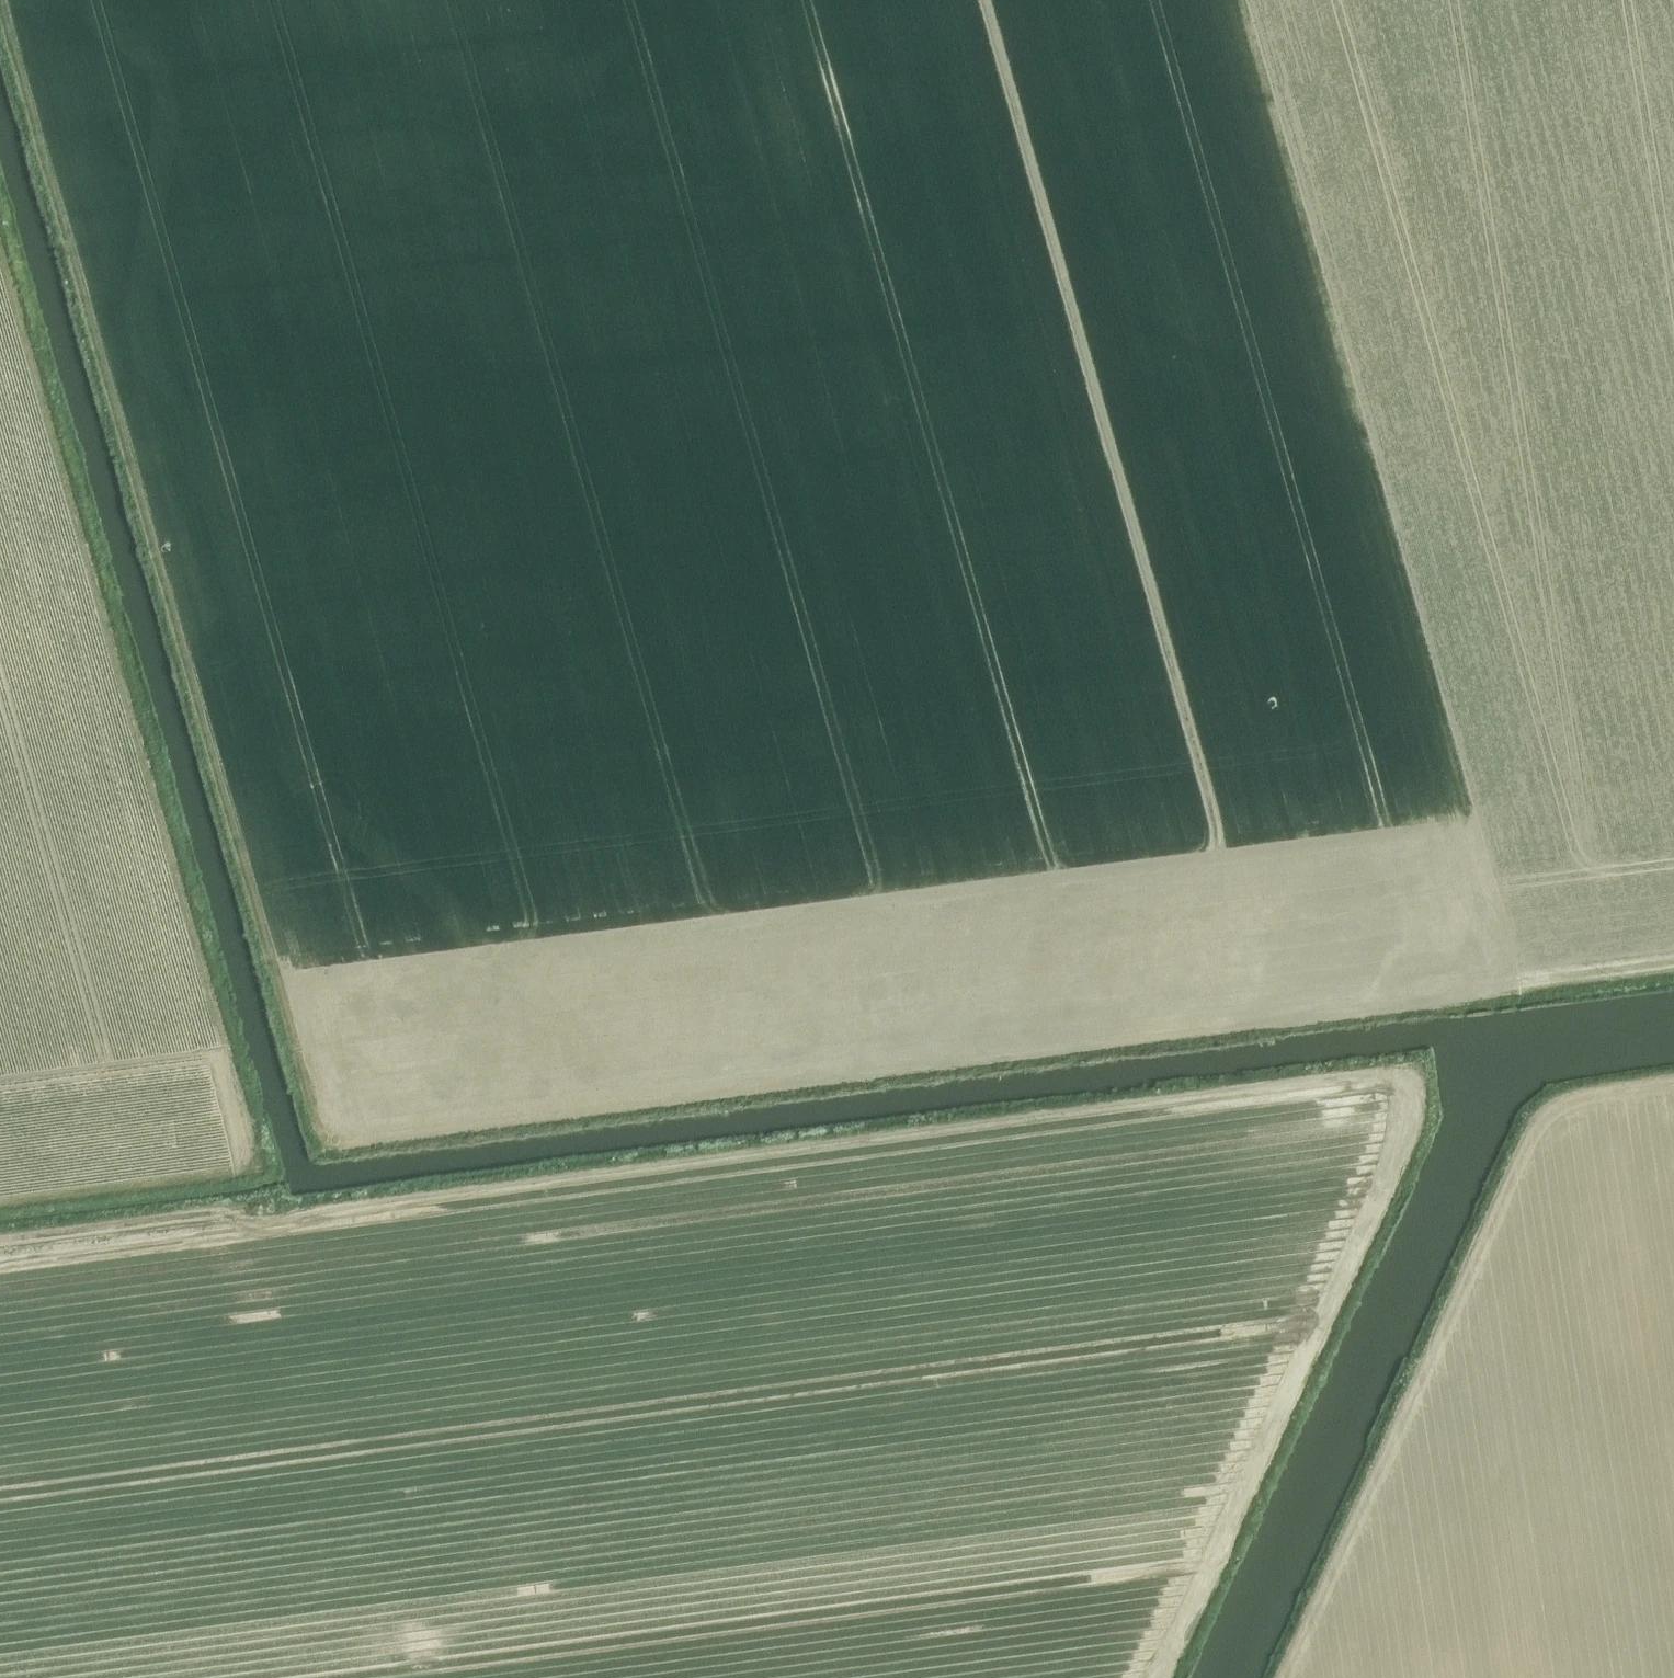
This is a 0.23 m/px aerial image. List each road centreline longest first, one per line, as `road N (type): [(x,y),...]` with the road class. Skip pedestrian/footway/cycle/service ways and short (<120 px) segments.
road 1 (track): [(0,1241),(263,1207)]

